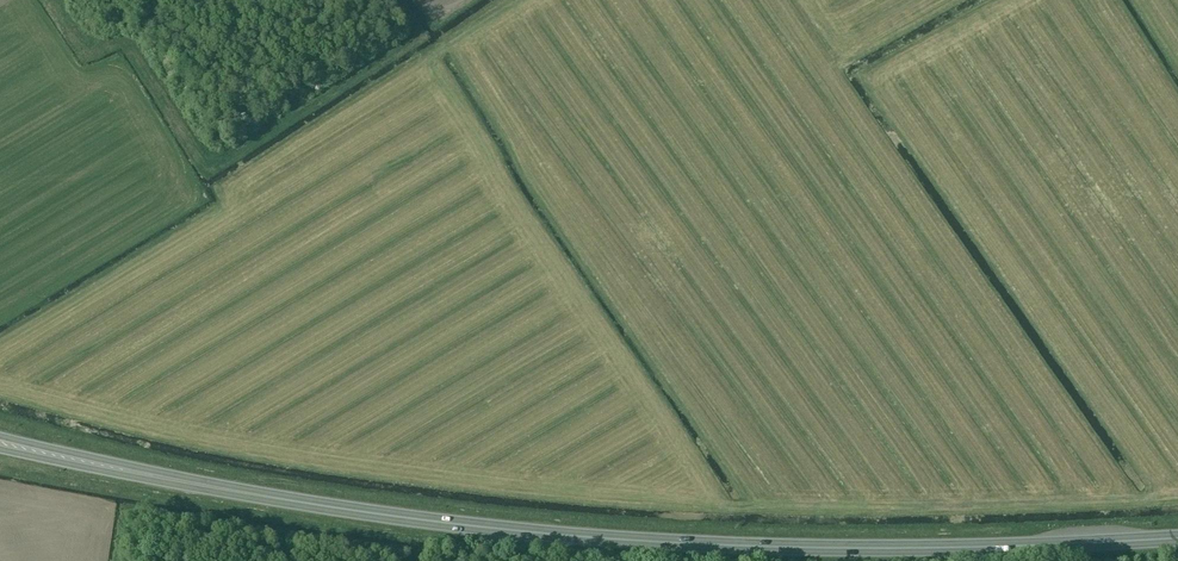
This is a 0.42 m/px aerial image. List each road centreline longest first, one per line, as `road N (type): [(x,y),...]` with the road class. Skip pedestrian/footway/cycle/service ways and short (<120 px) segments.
road 1 (trunk): [(1177,538),(887,548),(639,541),(456,524),(163,477)]
road 2 (trunk): [(163,477),(0,436)]
road 3 (trunk): [(0,449),(163,477)]

